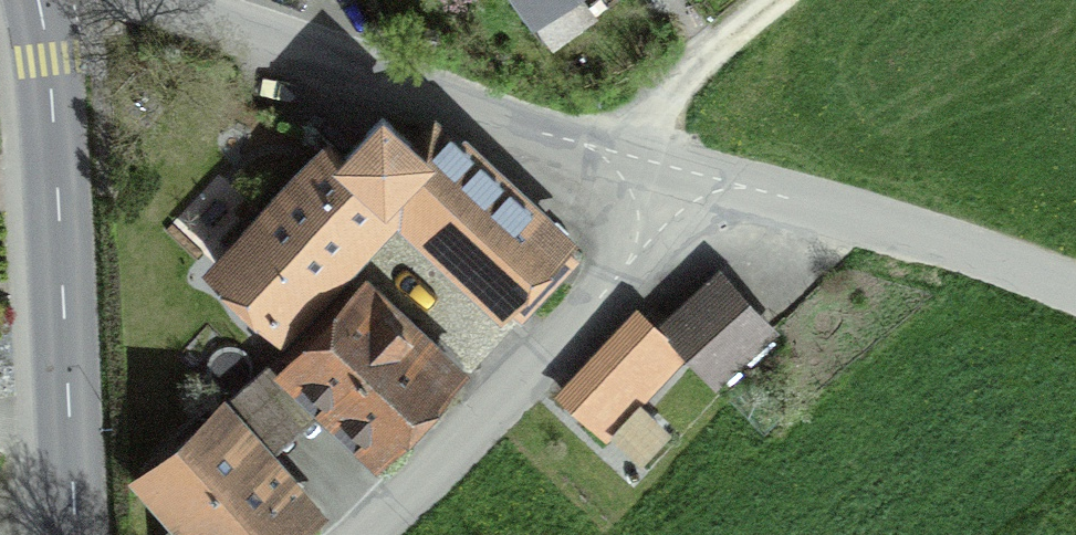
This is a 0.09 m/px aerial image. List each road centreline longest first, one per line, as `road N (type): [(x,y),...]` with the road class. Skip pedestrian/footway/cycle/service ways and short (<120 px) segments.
road 1 (secondary): [(36,0),(48,68),(74,534)]
road 2 (unclassified): [(645,164),(155,0)]
road 3 (residential): [(347,534),(617,275),(645,164)]
road 4 (unclassified): [(1075,294),(888,229),(645,164)]
road 5 (residential): [(645,164),(693,60),(772,0)]

